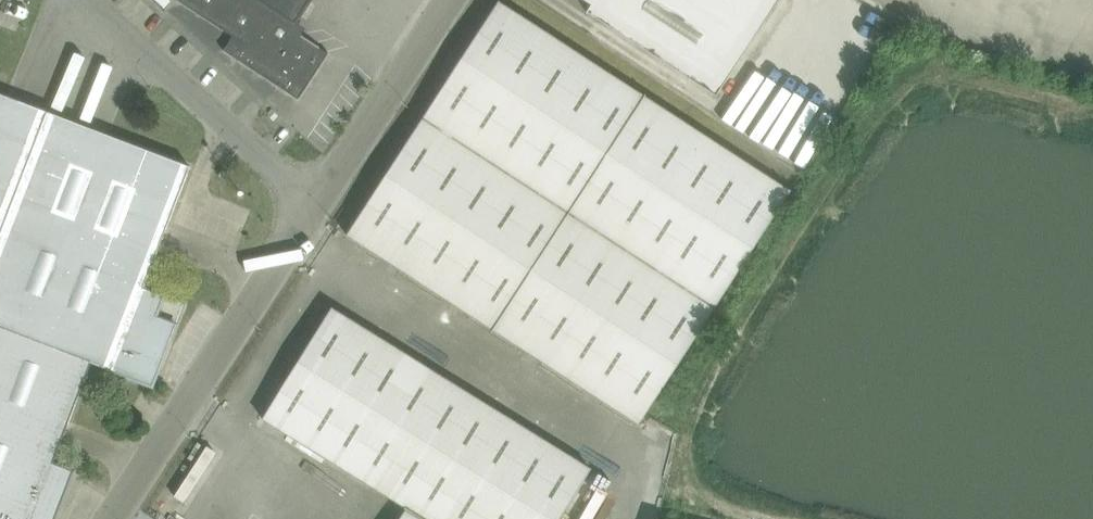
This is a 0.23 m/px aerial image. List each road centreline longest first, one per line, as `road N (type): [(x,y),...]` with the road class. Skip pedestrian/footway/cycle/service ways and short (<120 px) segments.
road 1 (unclassified): [(109,518),(316,202)]
road 2 (unclassified): [(85,0),(316,202)]
road 3 (unclassified): [(316,202),(447,0)]

